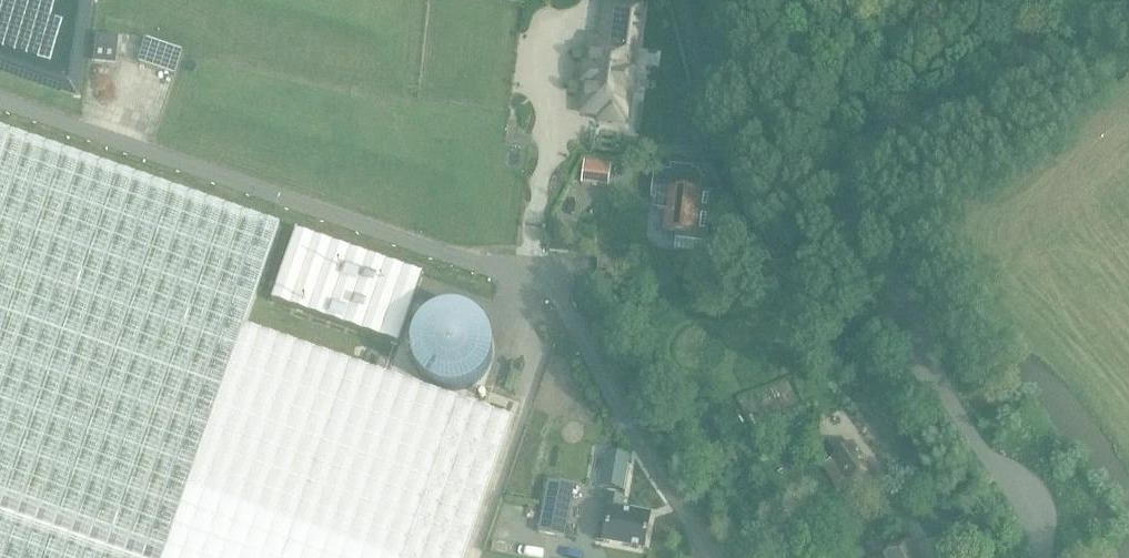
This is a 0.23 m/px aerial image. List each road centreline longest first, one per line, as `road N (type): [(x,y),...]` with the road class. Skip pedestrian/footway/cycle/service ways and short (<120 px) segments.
road 1 (unclassified): [(740,557),(546,284),(522,269),(0,95)]
road 2 (unclassified): [(1043,557),(1015,491),(931,376),(869,237),(804,193),(762,147),(716,0)]

